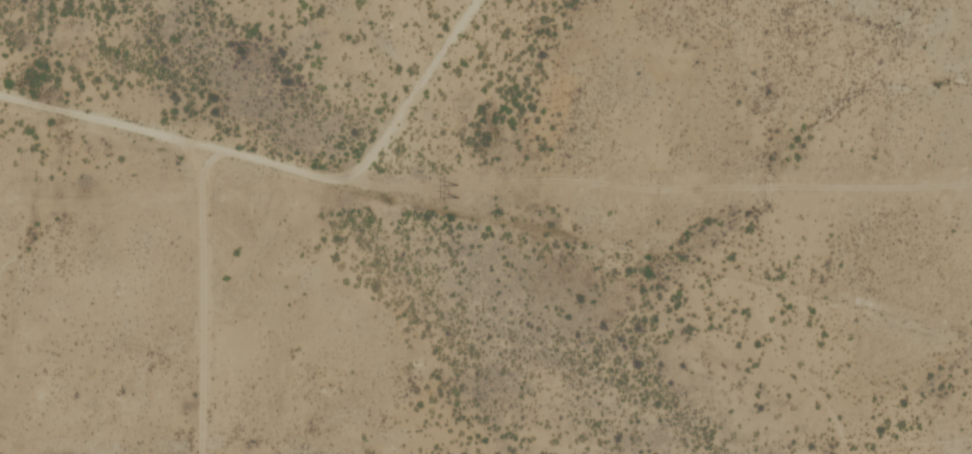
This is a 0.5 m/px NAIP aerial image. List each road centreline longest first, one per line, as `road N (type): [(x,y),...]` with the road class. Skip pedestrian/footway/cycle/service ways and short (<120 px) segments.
road 1 (residential): [(966,328),(431,206),(340,175),(0,94)]
road 2 (residential): [(340,175),(370,159),(473,0)]
road 3 (residential): [(935,453),(966,328)]

